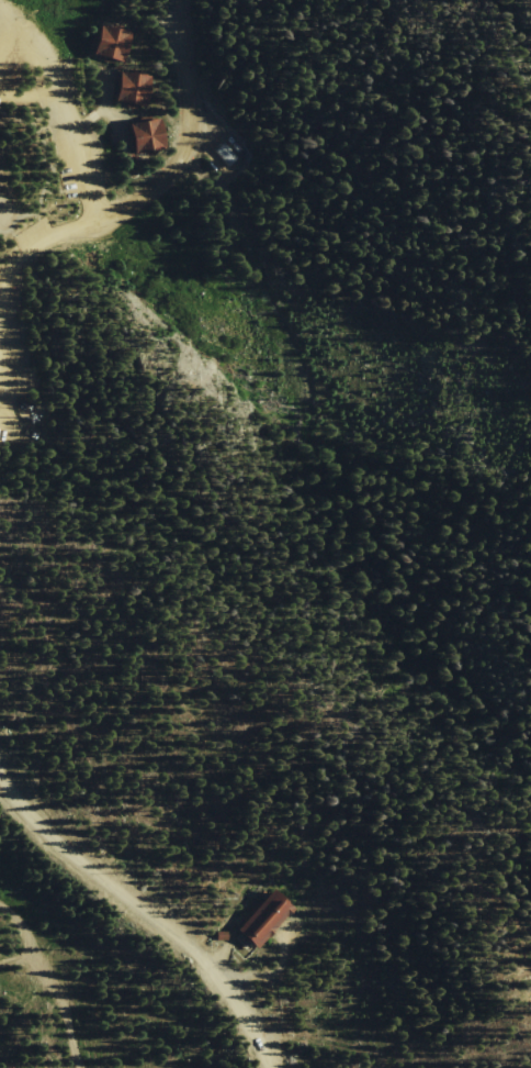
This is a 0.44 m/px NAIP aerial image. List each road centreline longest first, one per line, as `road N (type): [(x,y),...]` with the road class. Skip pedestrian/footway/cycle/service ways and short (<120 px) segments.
road 1 (residential): [(0,770),(44,819),(233,986),(271,1067)]
road 2 (tertiary): [(175,0),(191,116),(180,149),(136,196),(52,237),(1,277),(0,292)]
road 3 (track): [(0,910),(27,937),(66,1003),(80,1067)]

